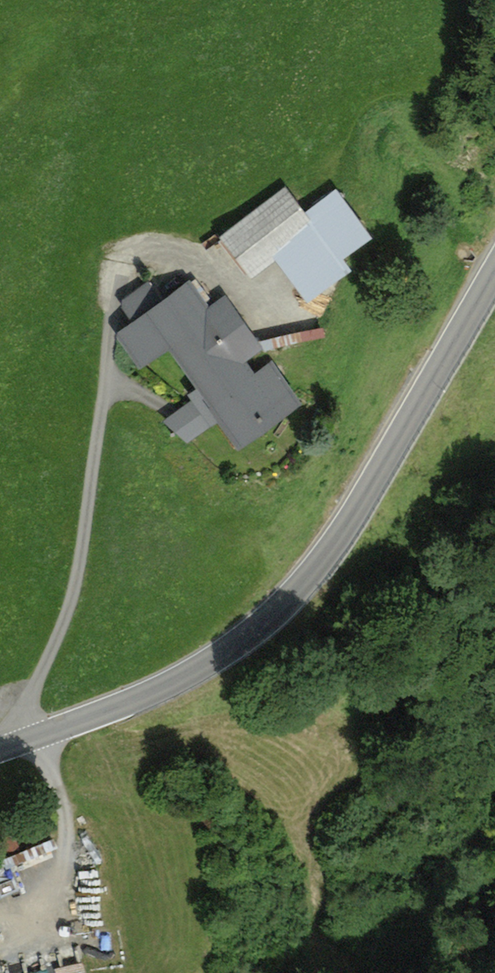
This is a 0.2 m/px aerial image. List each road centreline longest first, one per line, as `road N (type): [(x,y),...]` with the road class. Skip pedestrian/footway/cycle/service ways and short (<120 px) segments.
road 1 (tertiary): [(0,752),(188,676),(273,617),(364,499),(494,274)]
road 2 (track): [(254,291),(188,262),(132,263),(109,291),(103,416),(78,565),(21,745)]
road 3 (track): [(0,932),(50,902),(74,831),(53,775),(55,732)]

